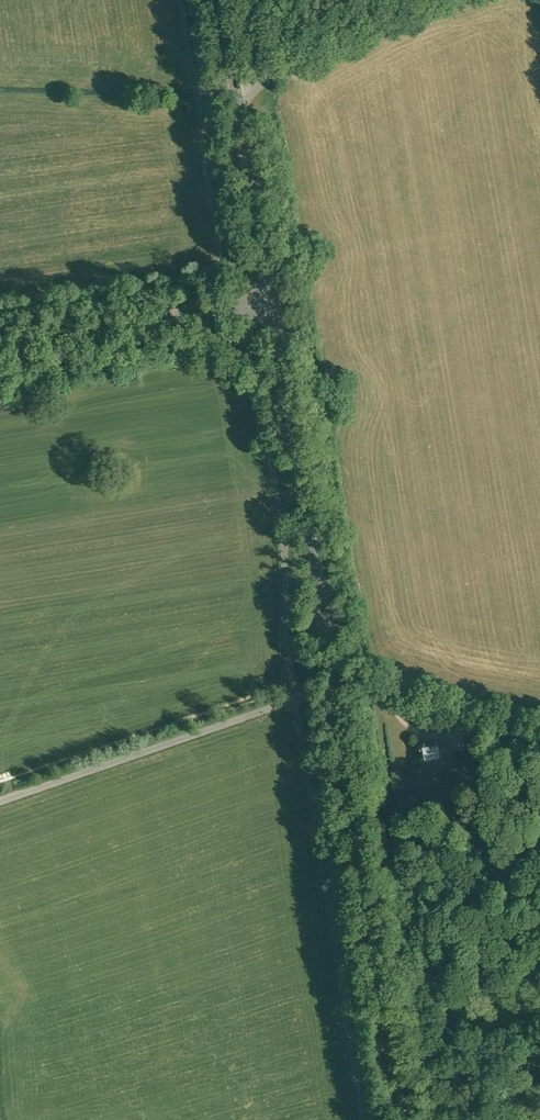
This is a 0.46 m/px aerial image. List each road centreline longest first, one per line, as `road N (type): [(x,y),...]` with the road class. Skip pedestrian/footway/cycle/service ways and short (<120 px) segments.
road 1 (tertiary): [(408,1119),(335,687)]
road 2 (tertiary): [(335,687),(272,304)]
road 3 (secondary): [(0,348),(272,304)]
road 4 (secondary): [(272,304),(238,91)]
road 5 (unclassified): [(335,687),(364,681),(433,706),(539,728)]
road 6 (unclassified): [(238,91),(391,0)]

